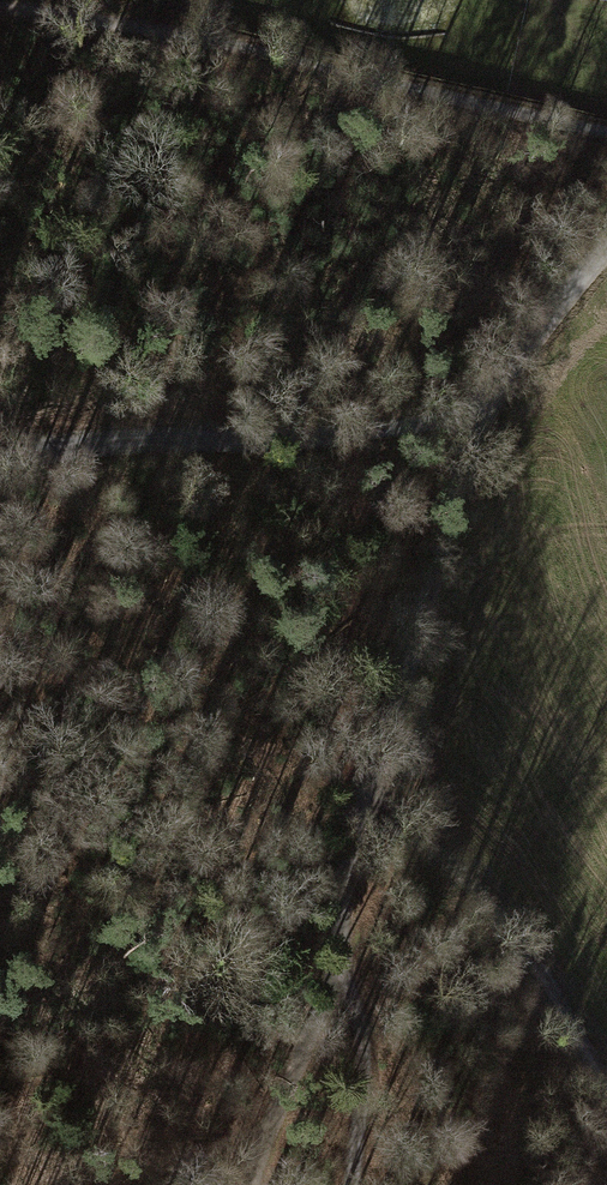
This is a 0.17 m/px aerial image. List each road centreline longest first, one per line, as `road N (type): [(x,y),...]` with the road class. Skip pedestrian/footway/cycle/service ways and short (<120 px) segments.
road 1 (track): [(0,5),(222,52),(536,137),(606,142)]
road 2 (track): [(471,414),(0,451)]
road 3 (track): [(347,784),(473,868),(606,1085)]
road 4 (track): [(347,784),(328,950),(365,1100),(358,1184)]
road 5 (track): [(471,414),(414,614),(347,784)]
road 6 (track): [(252,1184),(328,950)]
road 7 (unclassified): [(606,249),(471,414)]

